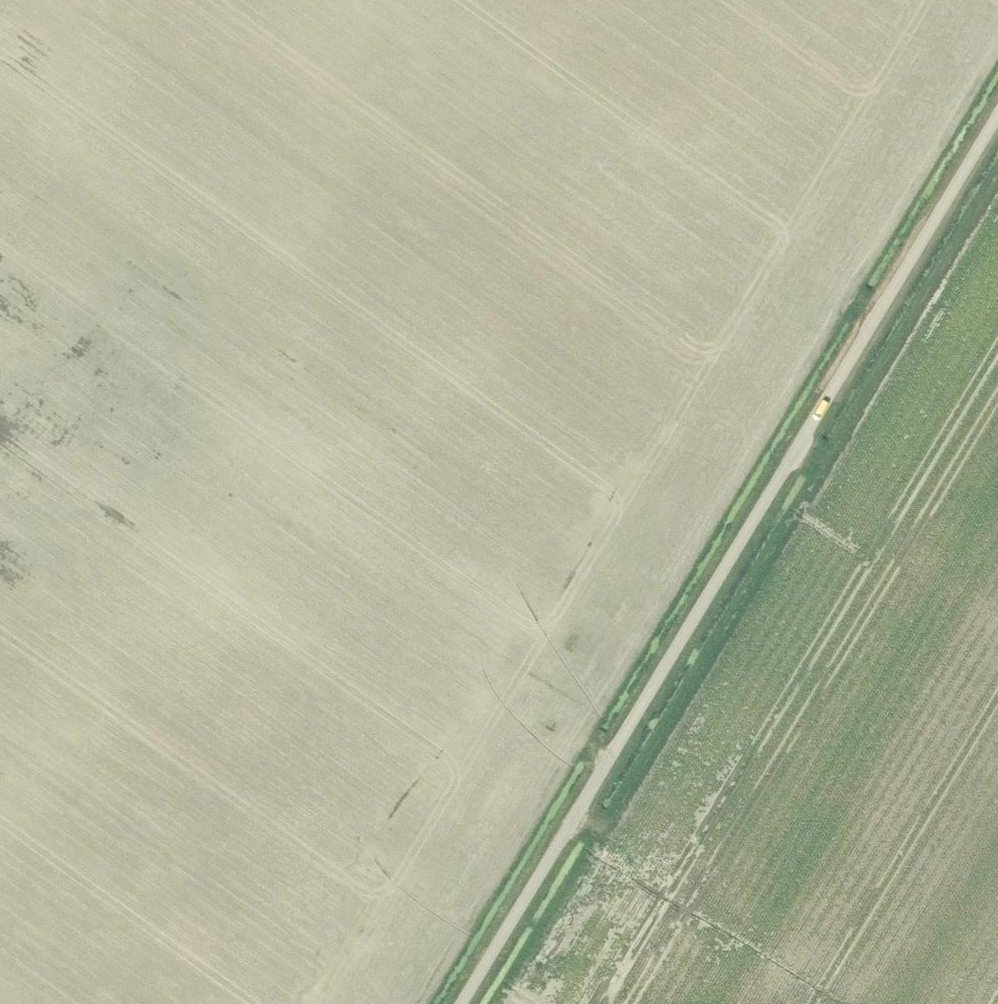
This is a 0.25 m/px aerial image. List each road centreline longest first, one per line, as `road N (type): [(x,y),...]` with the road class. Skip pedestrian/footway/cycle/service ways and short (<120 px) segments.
road 1 (unclassified): [(453,1003),(997,108)]

